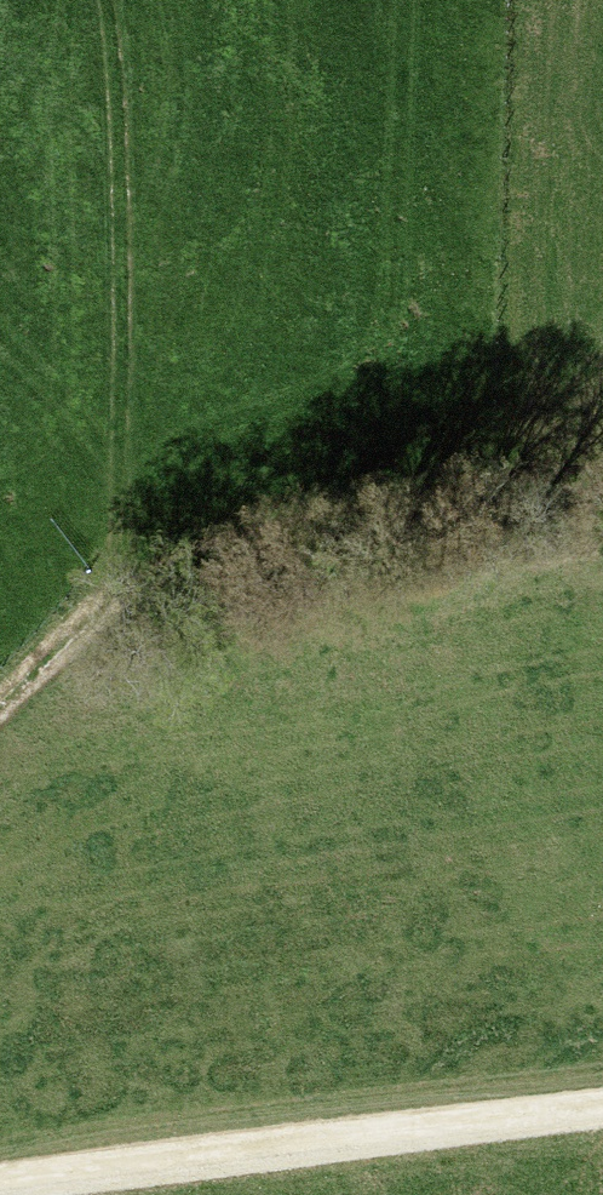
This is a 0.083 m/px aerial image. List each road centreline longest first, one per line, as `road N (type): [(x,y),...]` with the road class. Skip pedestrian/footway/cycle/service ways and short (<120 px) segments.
road 1 (track): [(0,1186),(602,1109)]
road 2 (track): [(97,0),(117,210),(129,586)]
road 3 (track): [(602,475),(498,484),(242,535),(129,586)]
road 4 (track): [(0,706),(129,586)]

